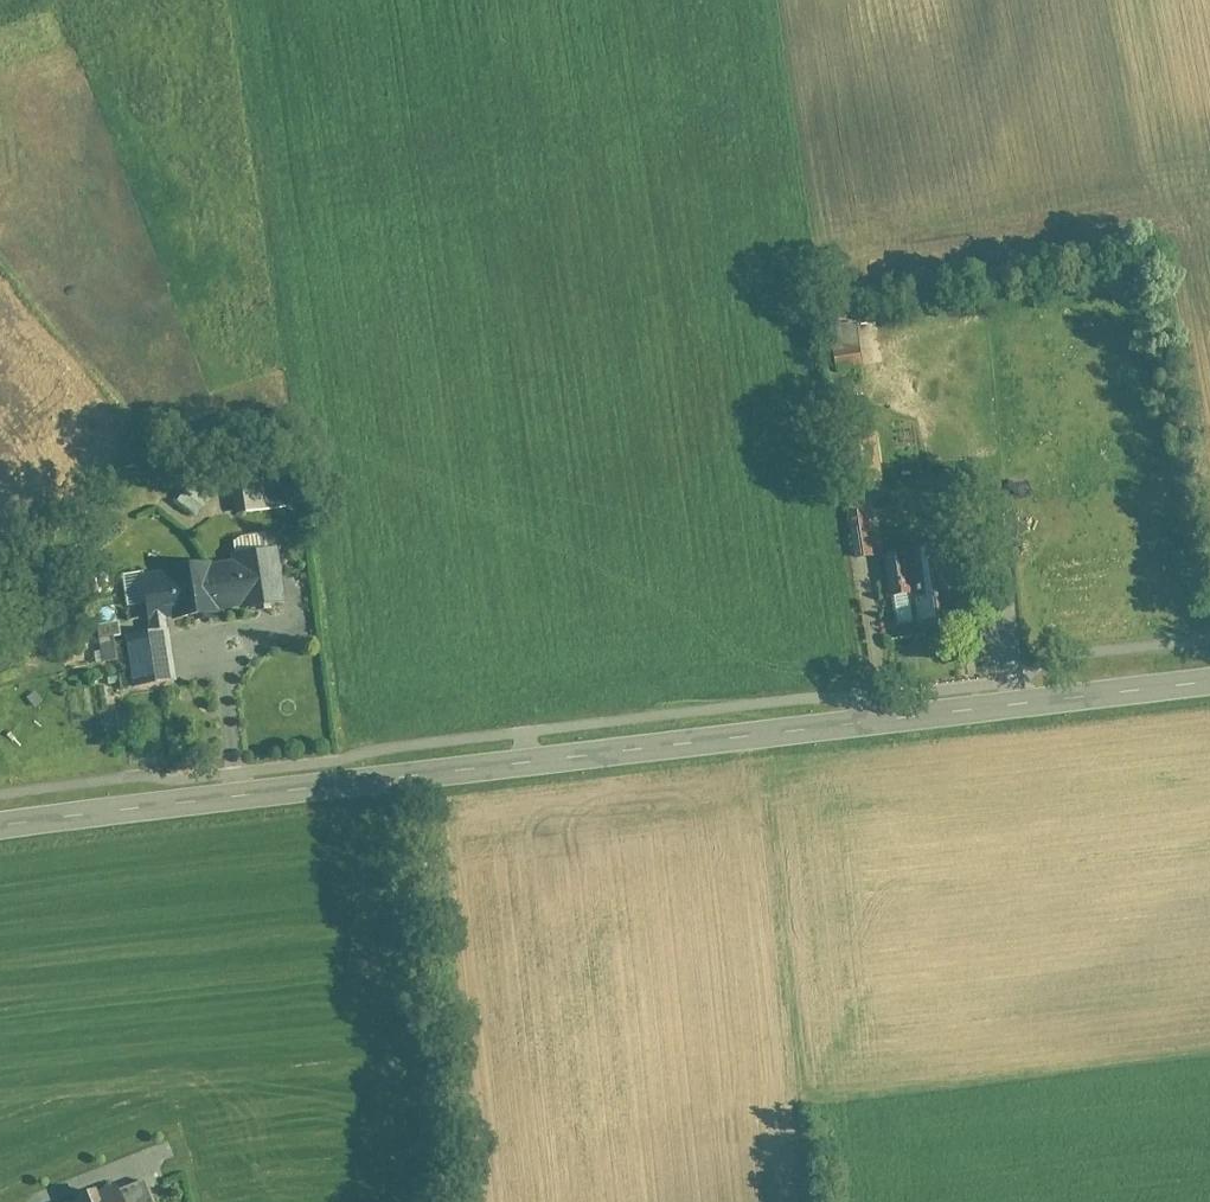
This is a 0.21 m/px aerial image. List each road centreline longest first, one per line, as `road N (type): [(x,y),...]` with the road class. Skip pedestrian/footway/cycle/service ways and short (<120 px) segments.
road 1 (tertiary): [(0,829),(1209,683)]

